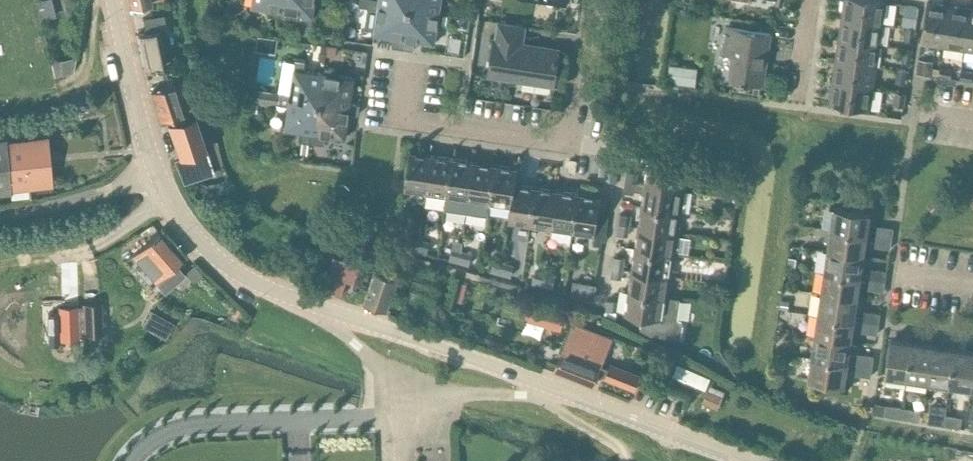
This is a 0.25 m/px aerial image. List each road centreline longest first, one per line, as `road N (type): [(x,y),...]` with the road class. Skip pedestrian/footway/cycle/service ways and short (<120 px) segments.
road 1 (tertiary): [(751,460),(267,289),(221,263),(185,223),(158,177),(113,0)]
road 2 (residential): [(595,0),(572,141),(402,116),(409,63)]

